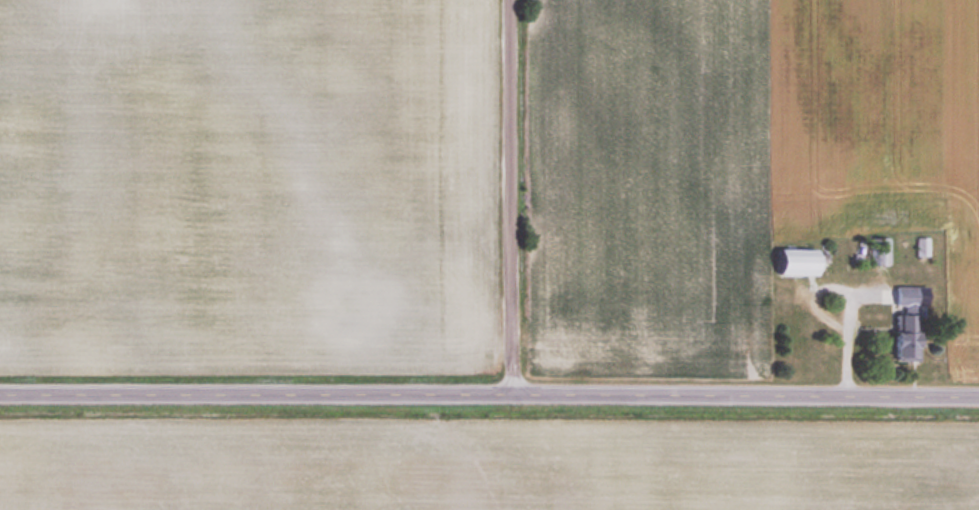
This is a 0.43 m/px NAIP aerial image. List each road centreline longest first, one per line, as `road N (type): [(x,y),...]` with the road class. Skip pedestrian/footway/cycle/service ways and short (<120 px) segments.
road 1 (tertiary): [(978,399),(0,395)]
road 2 (residential): [(512,397),(514,0)]

